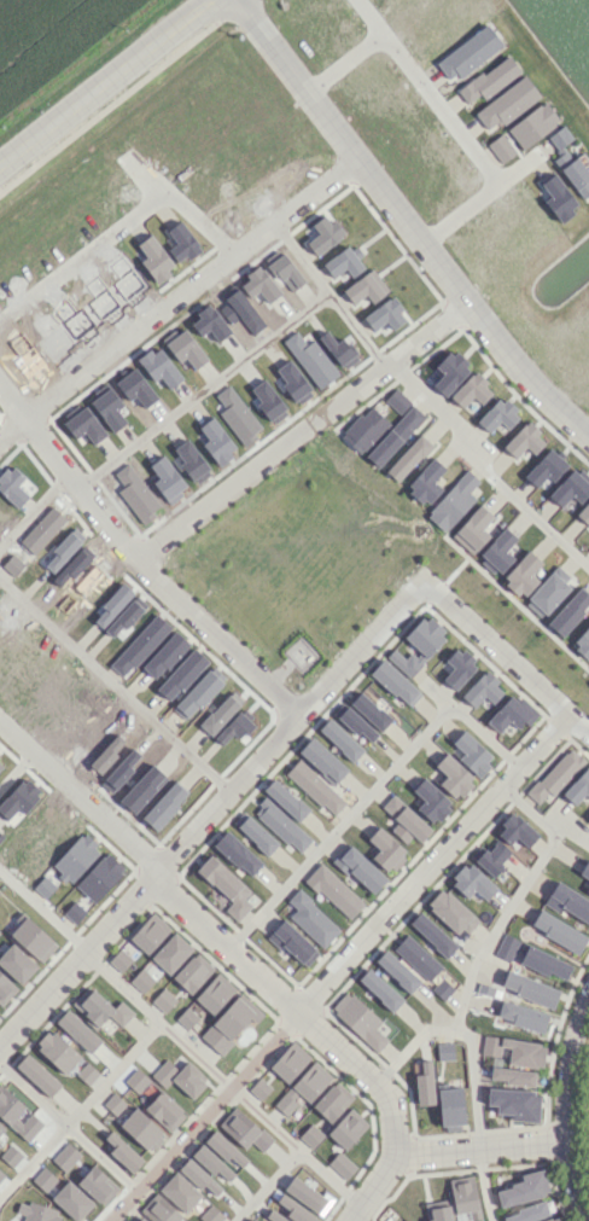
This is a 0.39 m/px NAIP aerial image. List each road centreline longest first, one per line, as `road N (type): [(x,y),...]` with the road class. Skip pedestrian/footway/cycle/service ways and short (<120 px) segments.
road 1 (residential): [(234,0),(503,350),(588,433)]
road 2 (residential): [(301,1012),(566,713)]
road 3 (residential): [(136,565),(396,366)]
road 4 (residential): [(116,1220),(301,1012)]
road 5 (residential): [(24,420),(239,258)]
road 6 (secondary): [(211,0),(0,164)]
road 7 (residential): [(588,987),(562,1091),(564,1142),(581,1220)]
road 8 (residential): [(0,1049),(152,879)]
road 9 (residential): [(298,717),(136,565)]
road 10 (residential): [(152,879),(298,717)]
road 11 (residential): [(152,879),(0,726)]
road 12 (residential): [(301,1012),(152,879)]
road 13 (residential): [(426,581),(570,716)]
road 14 (residential): [(298,717),(426,581)]
road 15 (residential): [(396,1153),(386,1094),(301,1012)]
road 16 (residential): [(396,1153),(564,1142)]
road 17 (residential): [(239,258),(360,164)]

